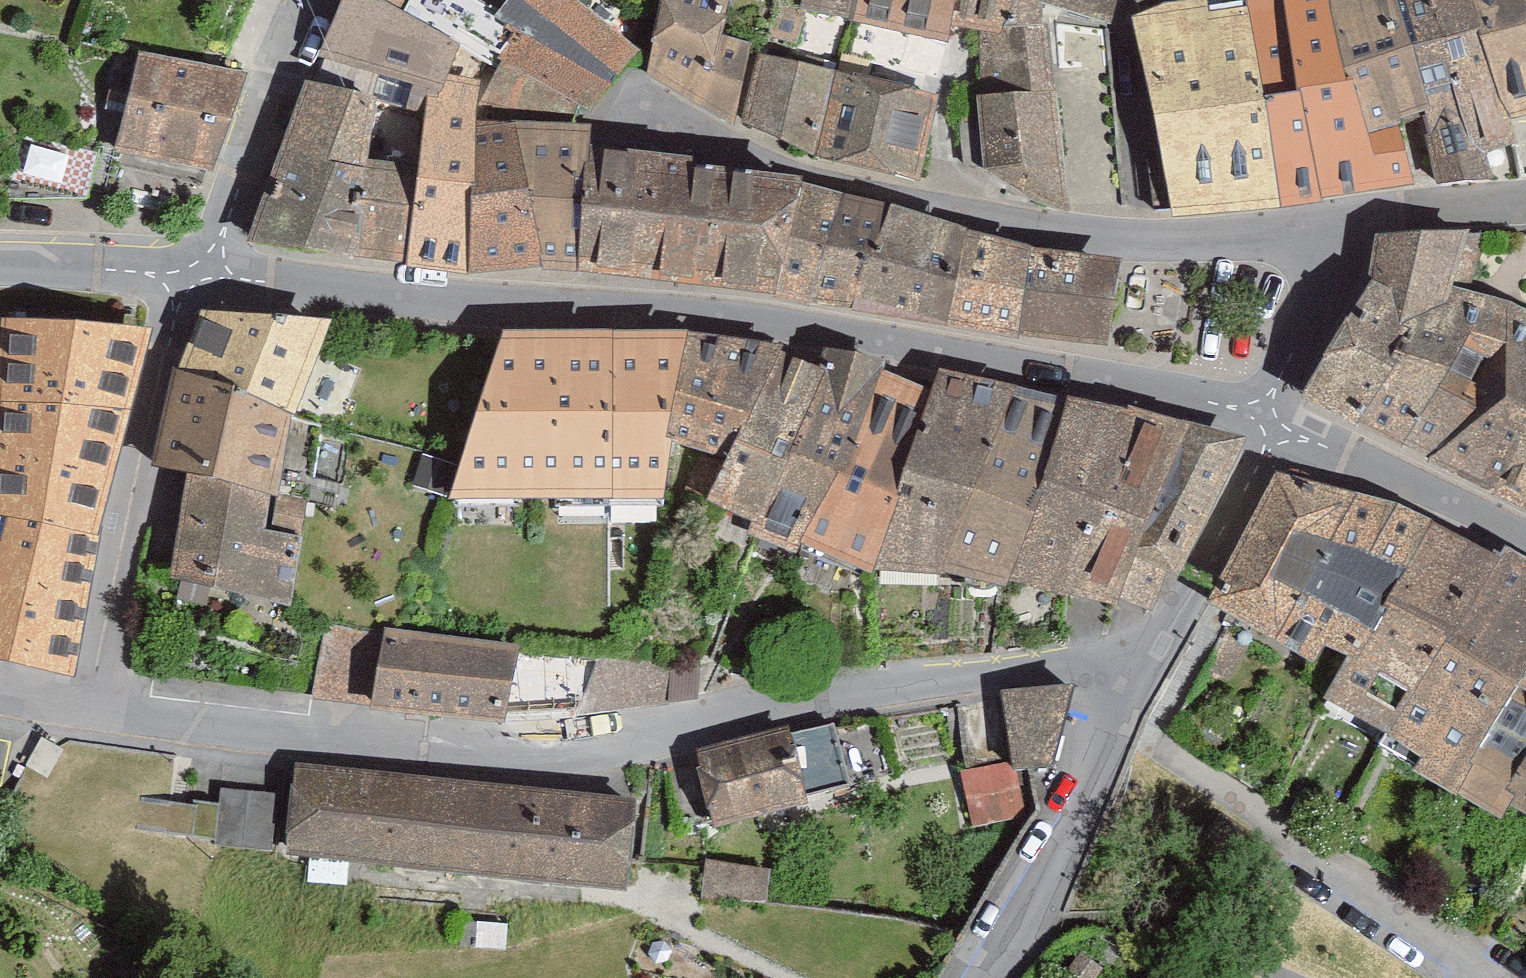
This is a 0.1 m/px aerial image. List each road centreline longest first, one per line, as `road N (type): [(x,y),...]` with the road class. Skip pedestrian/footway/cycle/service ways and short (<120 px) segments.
road 1 (residential): [(1260,426),(1106,381),(675,310),(178,280)]
road 2 (residential): [(69,705),(498,759),(635,746),(816,704),(1031,669),(1144,672)]
road 3 (residential): [(1337,230),(1183,243),(1039,229),(621,125)]
road 4 (residential): [(69,705),(104,526),(178,280)]
road 5 (residential): [(983,977),(1019,937),(1144,672)]
road 6 (residential): [(178,280),(300,0)]
road 7 (residential): [(1525,543),(1260,426)]
road 8 (residential): [(1144,672),(1260,426)]
road 9 (residential): [(1466,977),(1299,842)]
road 10 (residential): [(1337,230),(1260,426)]
road 11 (residential): [(1525,199),(1337,230)]
road 12 (residential): [(178,280),(0,265)]

